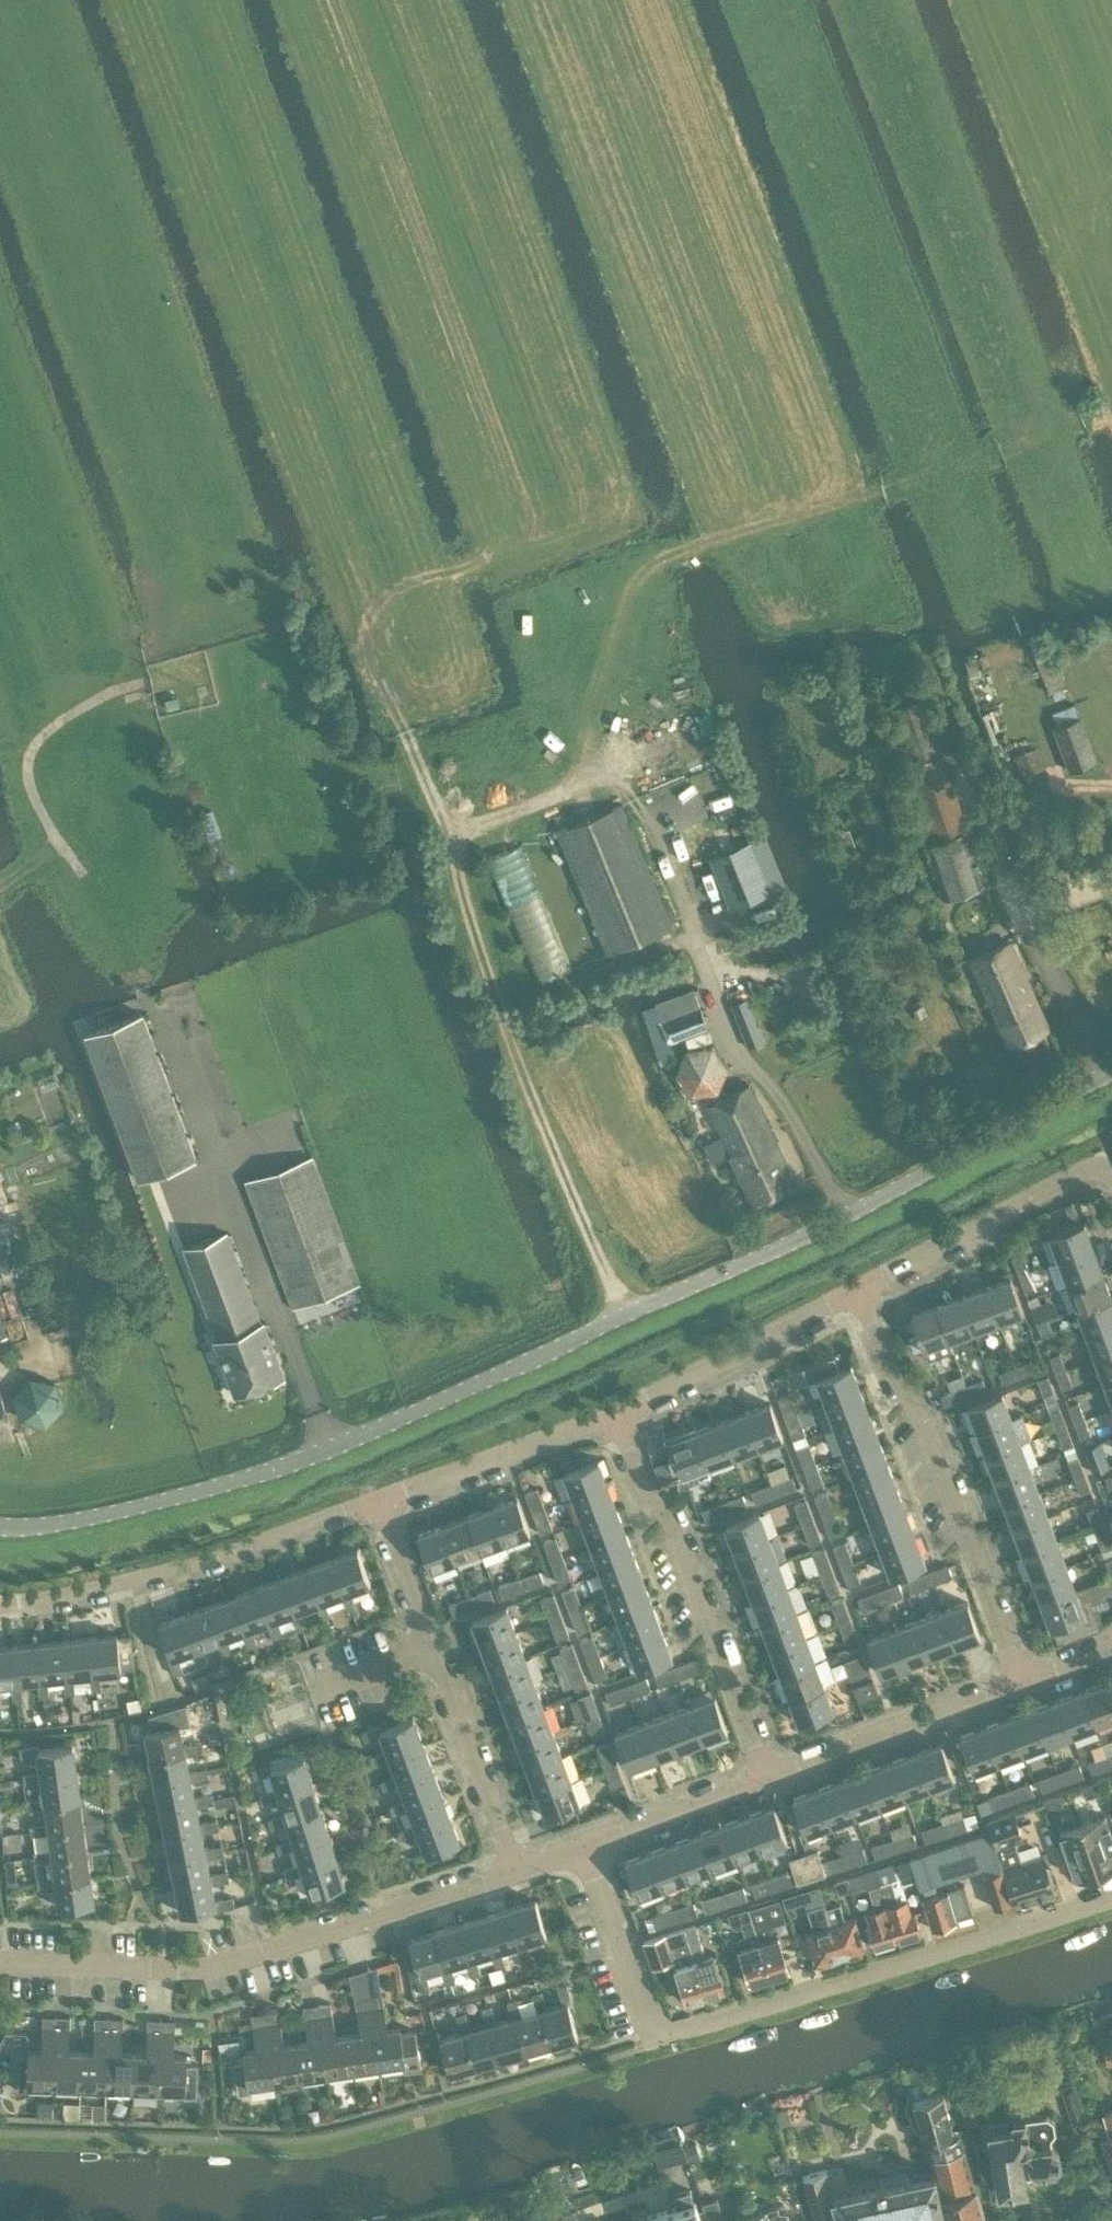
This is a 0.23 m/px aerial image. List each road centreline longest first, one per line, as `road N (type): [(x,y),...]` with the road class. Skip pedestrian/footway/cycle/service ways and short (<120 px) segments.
road 1 (tertiary): [(1111,1074),(765,1255),(329,1448),(101,1515),(0,1526)]
road 2 (track): [(297,1145),(224,1172),(161,1002),(81,1032),(136,1183),(152,1177),(234,1401),(299,1377)]
road 3 (residential): [(1111,1900),(656,2042),(587,1846)]
road 4 (residential): [(516,1871),(213,1968),(0,1963)]
road 5 (residential): [(856,1290),(919,1416),(1022,1687)]
road 6 (residential): [(613,1415),(646,1493),(670,1513),(768,1781)]
road 7 (residential): [(380,1501),(204,1562),(0,1606)]
road 8 (residential): [(516,1871),(380,1501)]
road 9 (residential): [(856,1290),(1080,1173),(1111,1177)]
road 10 (residential): [(613,1415),(856,1290)]
road 11 (residential): [(768,1781),(1022,1687)]
road 12 (residential): [(380,1501),(613,1415)]
road 13 (residential): [(587,1846),(768,1781)]

